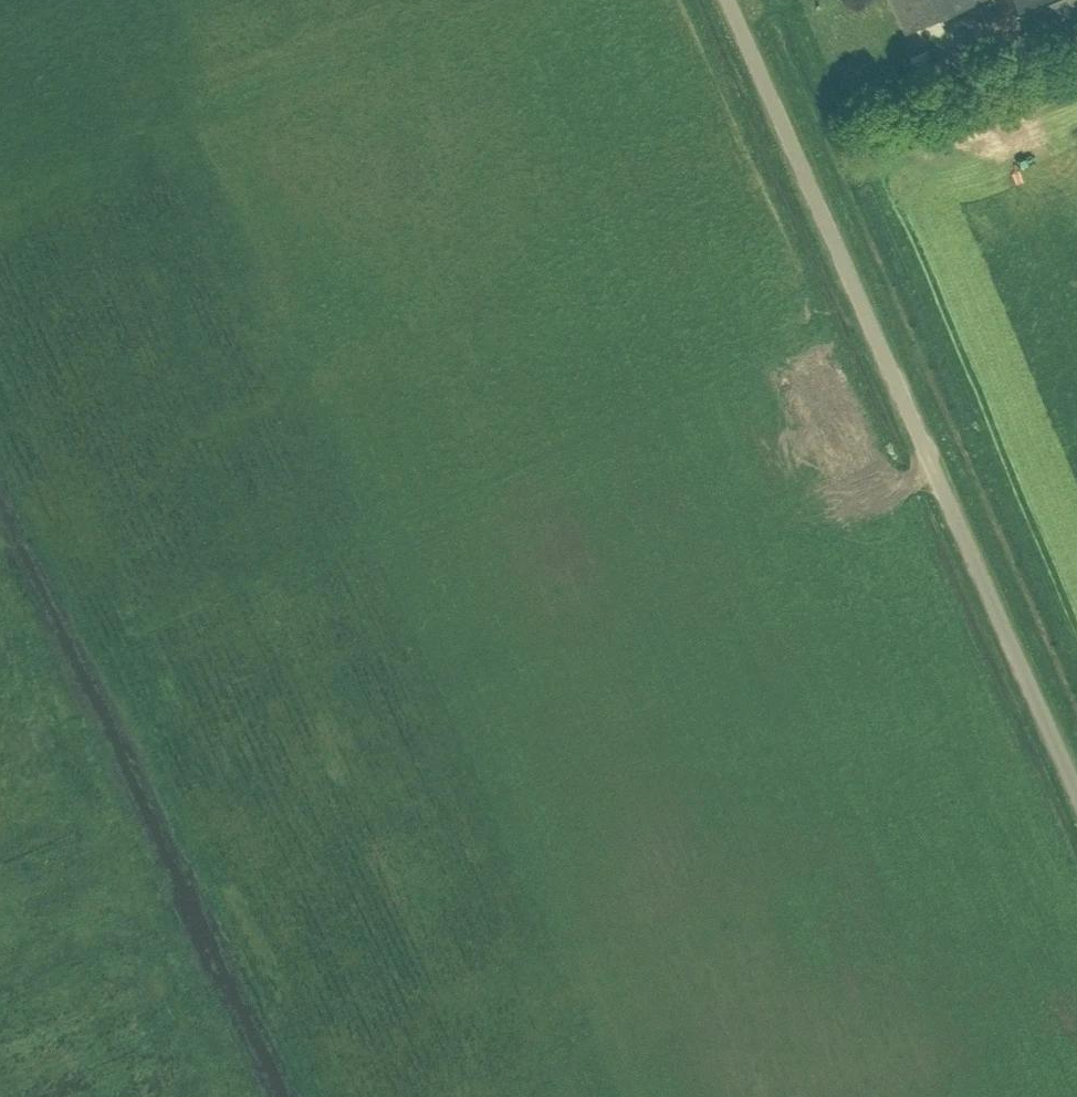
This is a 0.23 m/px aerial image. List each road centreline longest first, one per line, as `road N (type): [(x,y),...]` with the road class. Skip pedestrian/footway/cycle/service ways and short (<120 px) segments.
road 1 (unclassified): [(1076,795),(726,0)]

